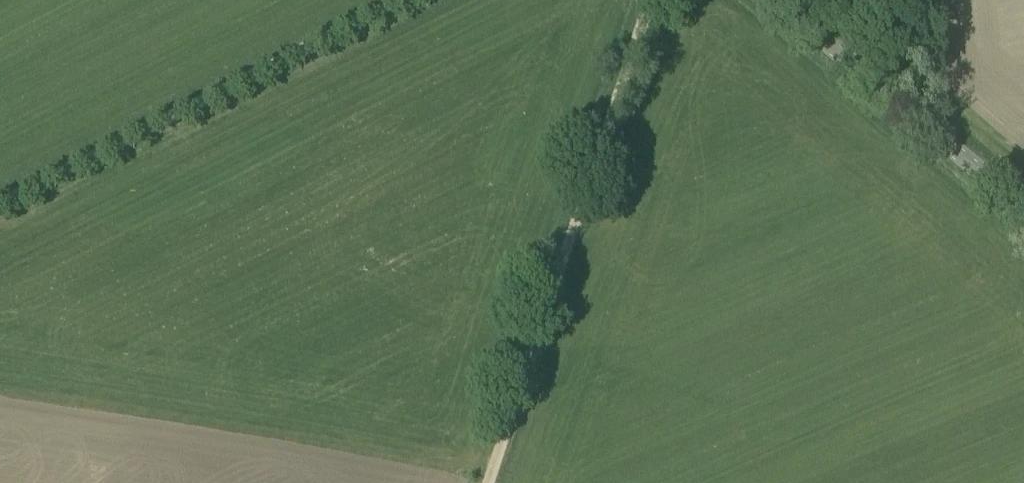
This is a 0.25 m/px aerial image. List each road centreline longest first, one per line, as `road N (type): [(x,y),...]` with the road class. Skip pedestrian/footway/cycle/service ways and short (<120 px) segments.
road 1 (unclassified): [(488,482),(649,0)]
road 2 (unclassified): [(423,0),(0,213)]
road 3 (unclassified): [(1023,214),(762,0)]

